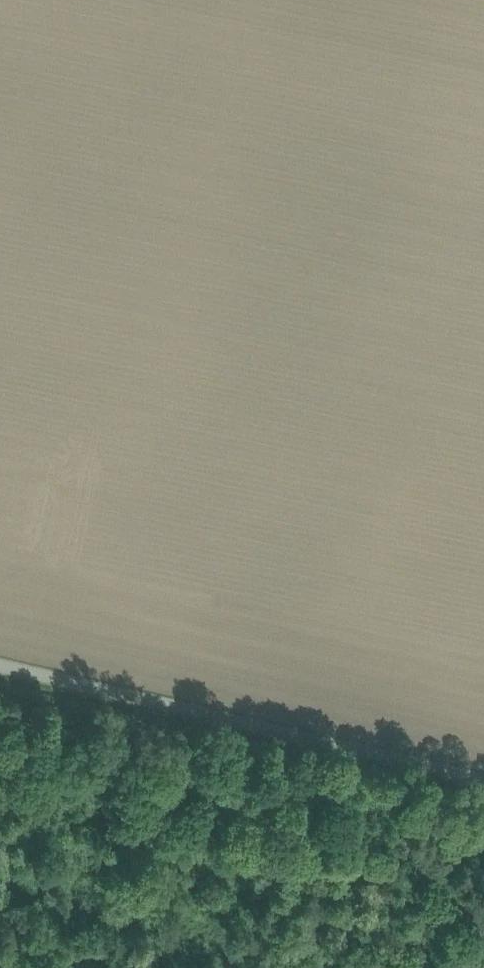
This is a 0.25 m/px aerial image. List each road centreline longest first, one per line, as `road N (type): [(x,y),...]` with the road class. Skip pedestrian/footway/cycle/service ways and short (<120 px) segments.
road 1 (unclassified): [(0,660),(483,776)]

